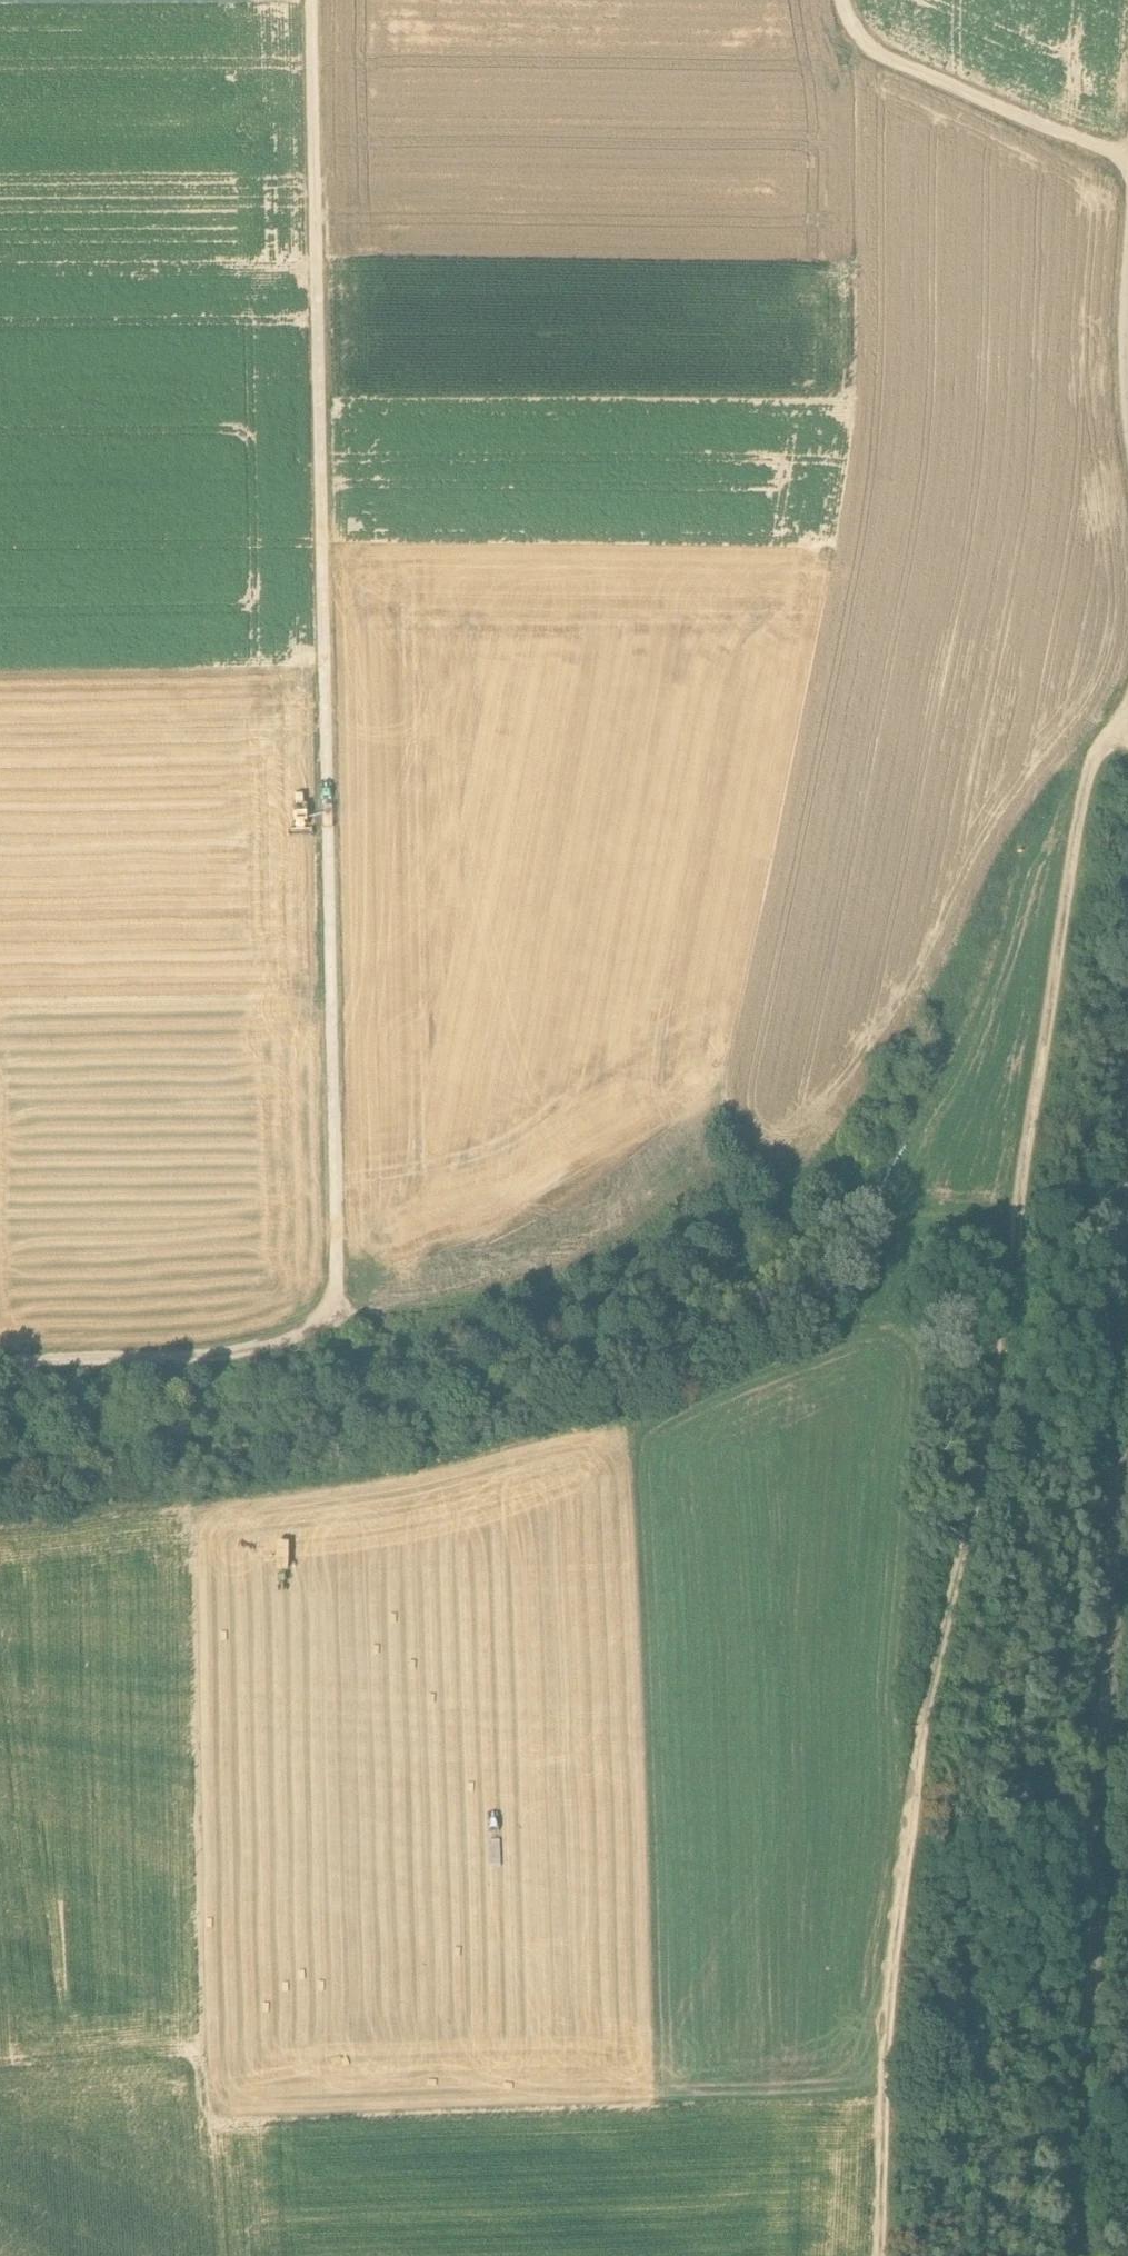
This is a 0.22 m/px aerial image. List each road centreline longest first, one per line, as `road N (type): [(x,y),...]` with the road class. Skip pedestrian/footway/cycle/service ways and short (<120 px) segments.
road 1 (unclassified): [(307,0),(342,1315),(305,1346),(256,1359),(0,1383)]
road 2 (unclassified): [(1080,2255),(1127,1127)]
road 3 (track): [(874,2255),(889,1966),(915,1757),(987,1439),(1010,1250)]
road 4 (track): [(1010,1250),(1084,781),(1111,746),(1127,741)]
road 5 (track): [(838,0),(842,31),(875,73),(1127,177)]
road 6 (unclassified): [(1127,446),(1118,370),(1127,194)]

